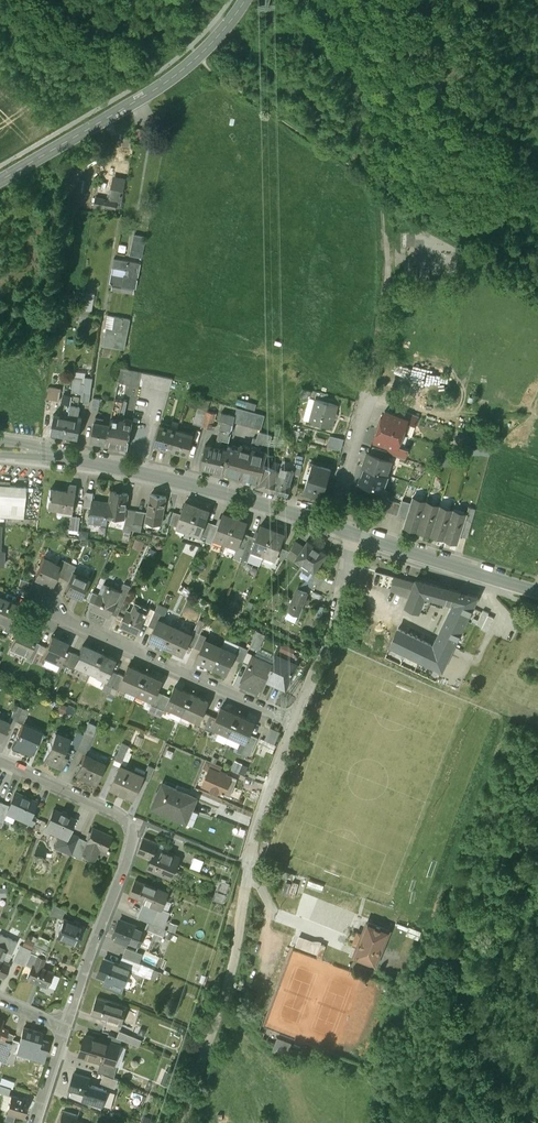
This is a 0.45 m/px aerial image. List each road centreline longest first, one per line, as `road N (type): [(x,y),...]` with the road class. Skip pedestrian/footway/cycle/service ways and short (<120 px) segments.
road 1 (residential): [(294,721),(183,1122)]
road 2 (secondary): [(331,524),(140,472),(0,447)]
road 3 (tertiary): [(0,180),(170,79),(246,0)]
road 4 (residential): [(294,721),(47,610)]
road 5 (residential): [(129,823),(130,848),(64,1026)]
road 6 (residential): [(357,531),(294,721)]
road 7 (secondary): [(537,589),(357,531)]
road 8 (track): [(194,0),(149,36),(129,40),(107,36),(50,0)]
road 9 (track): [(366,385),(387,276),(384,239)]
road 10 (residential): [(331,524),(366,385)]
road 11 (residential): [(129,823),(0,761)]

